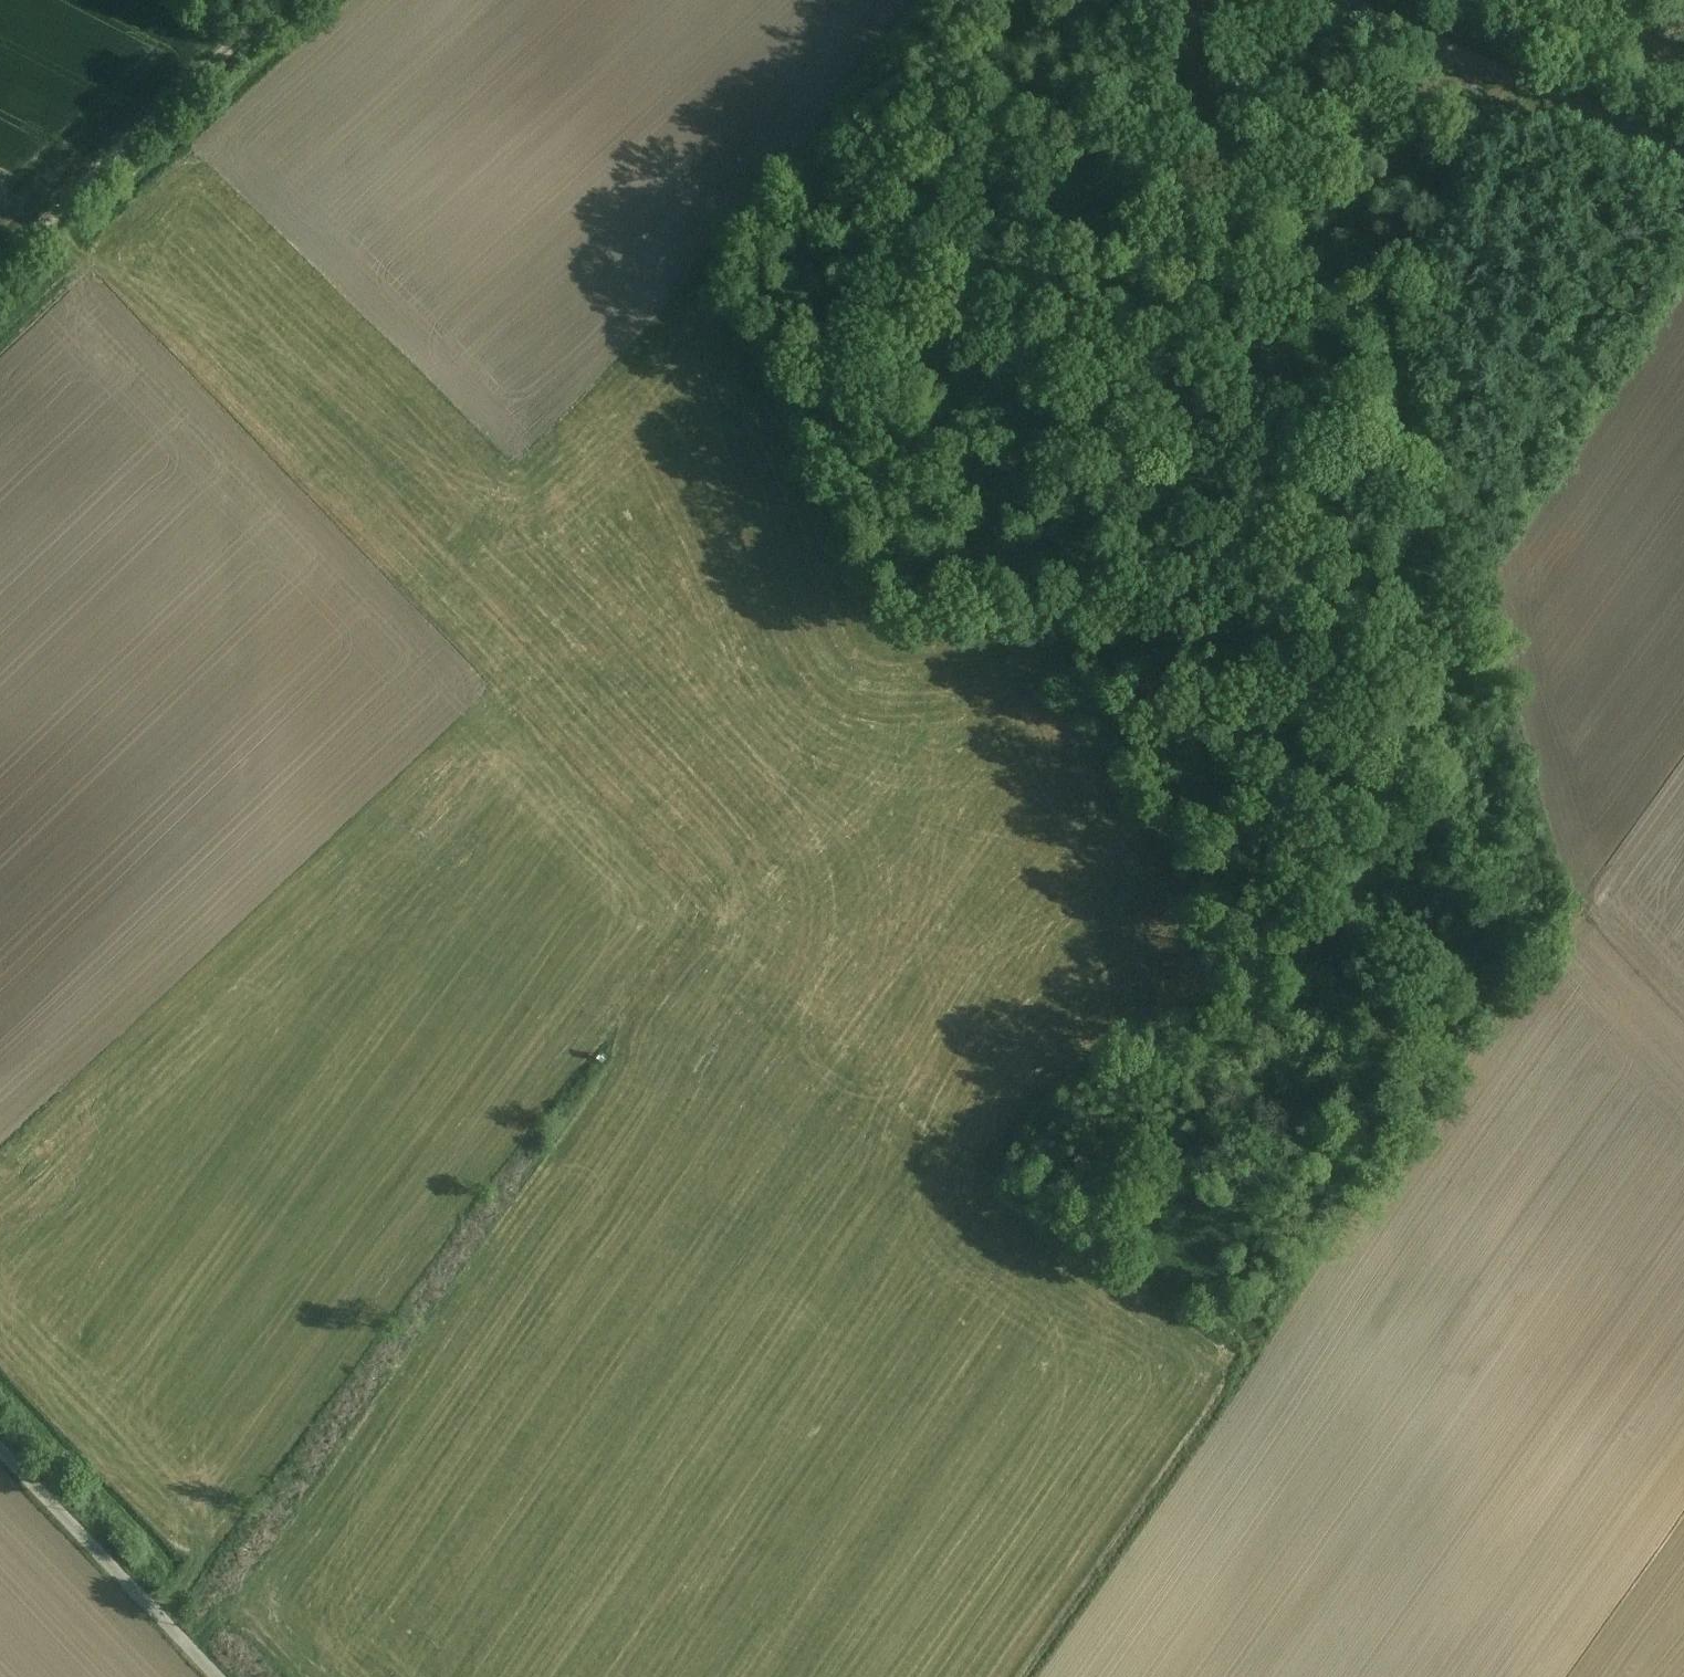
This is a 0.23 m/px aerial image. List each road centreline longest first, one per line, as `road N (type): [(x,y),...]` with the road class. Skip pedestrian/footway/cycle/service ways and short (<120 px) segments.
road 1 (track): [(0,265),(288,0)]
road 2 (unclassified): [(1683,144),(1349,0)]
road 3 (track): [(236,1676),(0,1429)]

